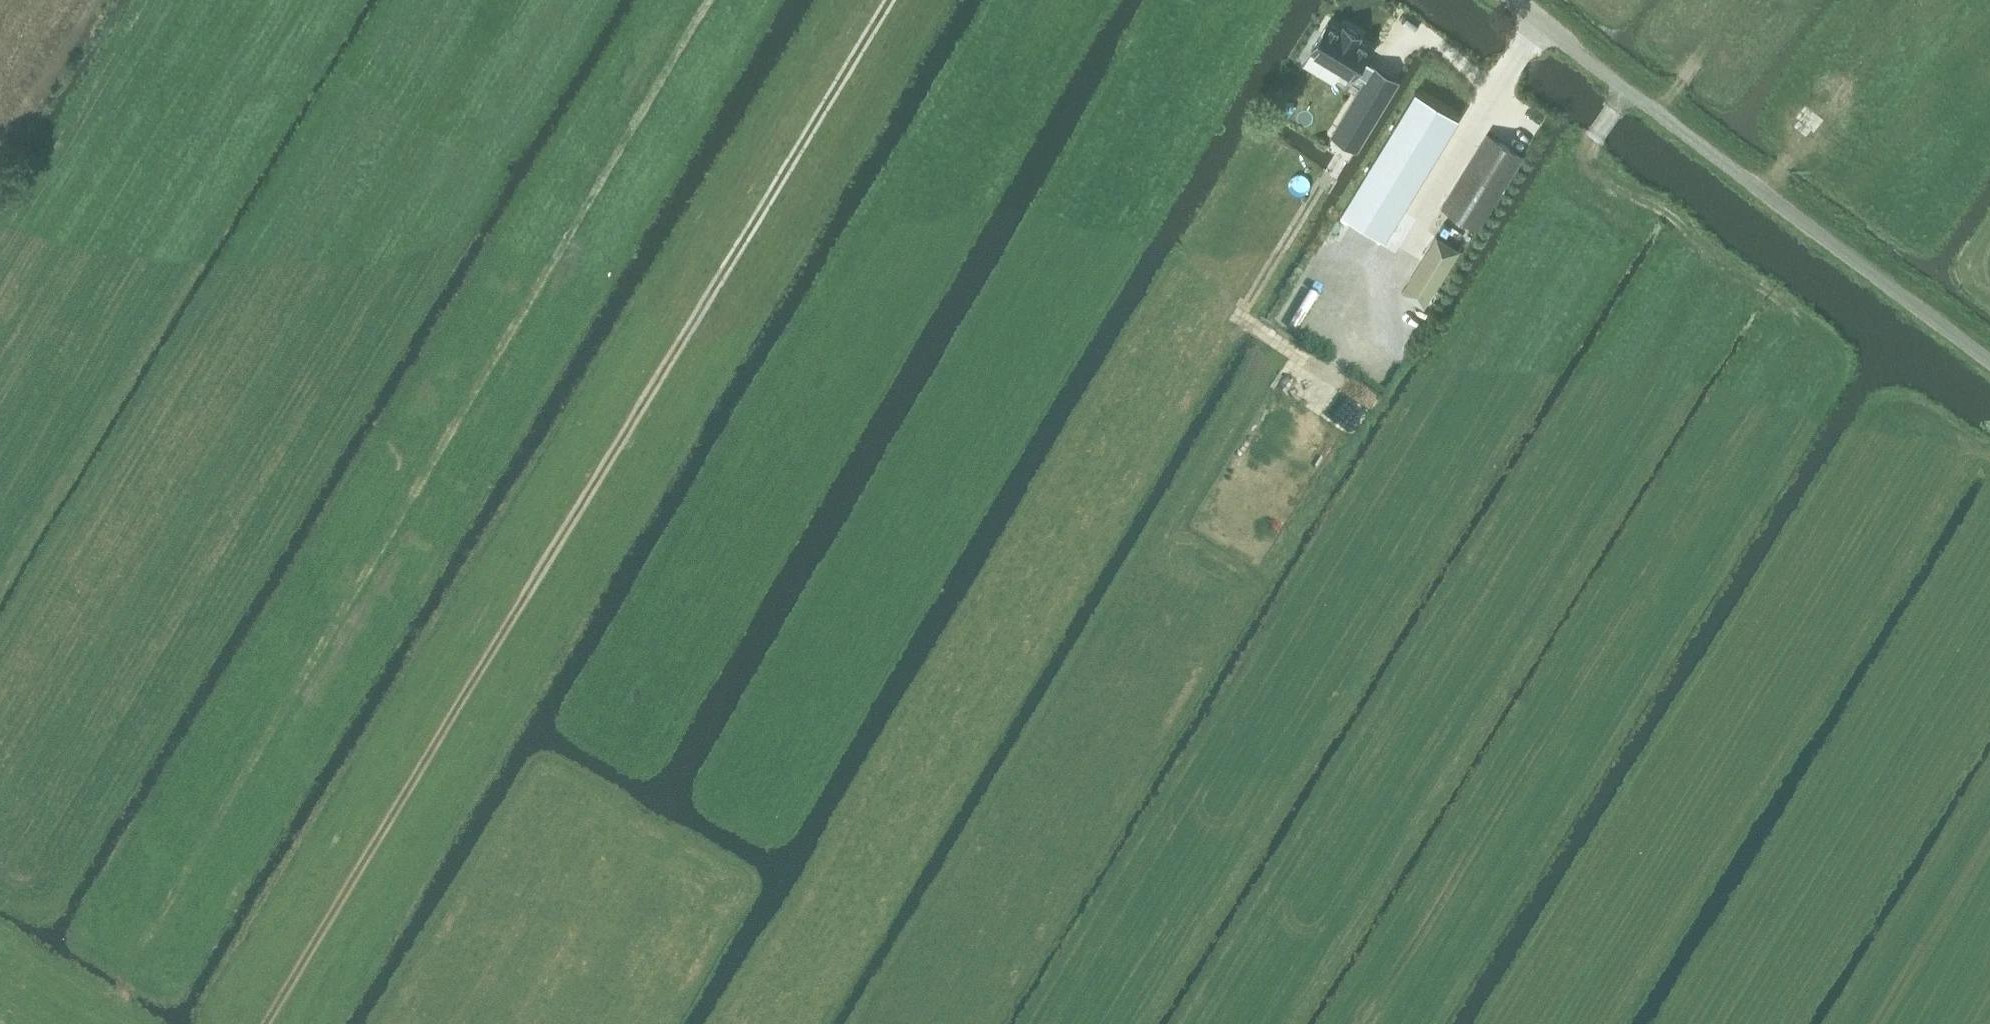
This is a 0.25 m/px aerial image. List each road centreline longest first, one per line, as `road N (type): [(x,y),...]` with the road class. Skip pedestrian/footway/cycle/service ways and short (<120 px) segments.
road 1 (track): [(894,0),(273,1023)]
road 2 (unclassified): [(1989,362),(1507,0)]

